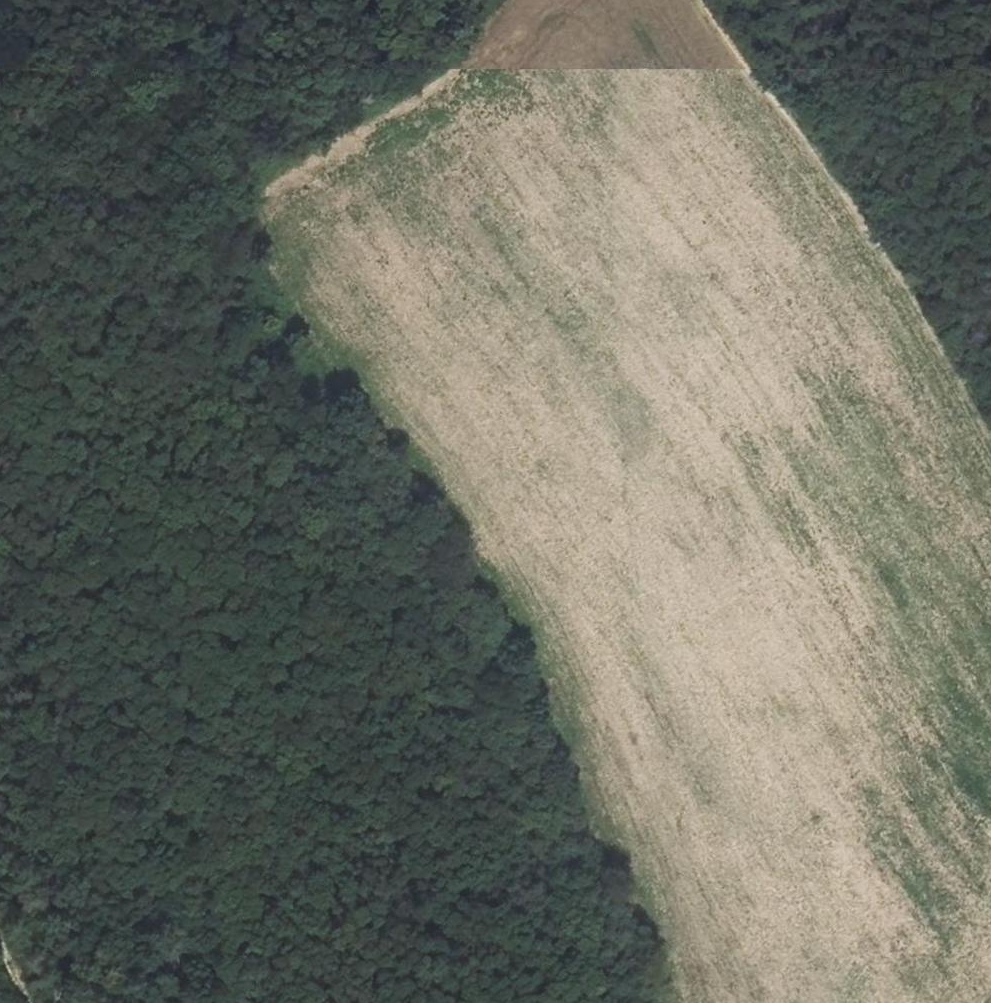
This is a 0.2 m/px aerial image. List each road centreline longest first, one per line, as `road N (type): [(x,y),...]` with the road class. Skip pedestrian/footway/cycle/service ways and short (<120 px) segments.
road 1 (track): [(696,0),(905,270),(990,416)]

